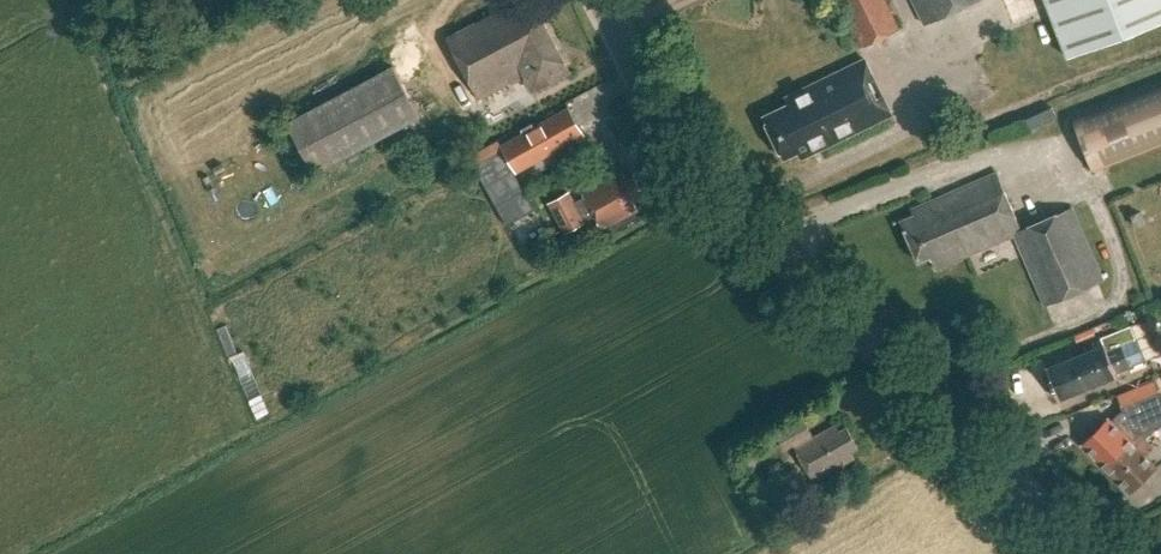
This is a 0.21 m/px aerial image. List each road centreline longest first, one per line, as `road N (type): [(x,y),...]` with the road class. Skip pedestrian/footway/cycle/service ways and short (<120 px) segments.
road 1 (tertiary): [(1090,553),(708,169),(644,88),(599,0)]

